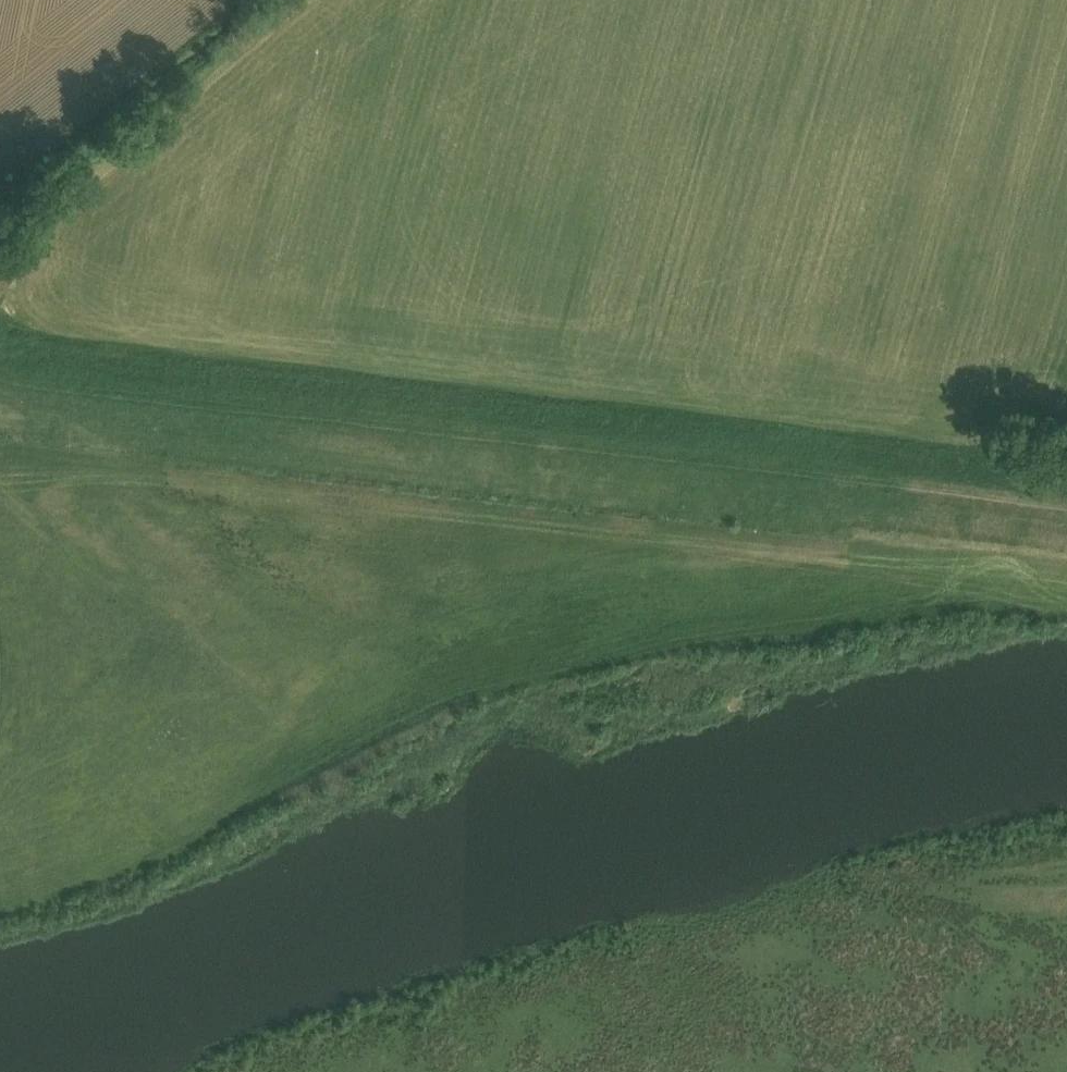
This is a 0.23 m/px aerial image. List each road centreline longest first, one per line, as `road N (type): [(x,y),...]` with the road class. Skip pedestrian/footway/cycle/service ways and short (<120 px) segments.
road 1 (track): [(1066,502),(130,395)]

